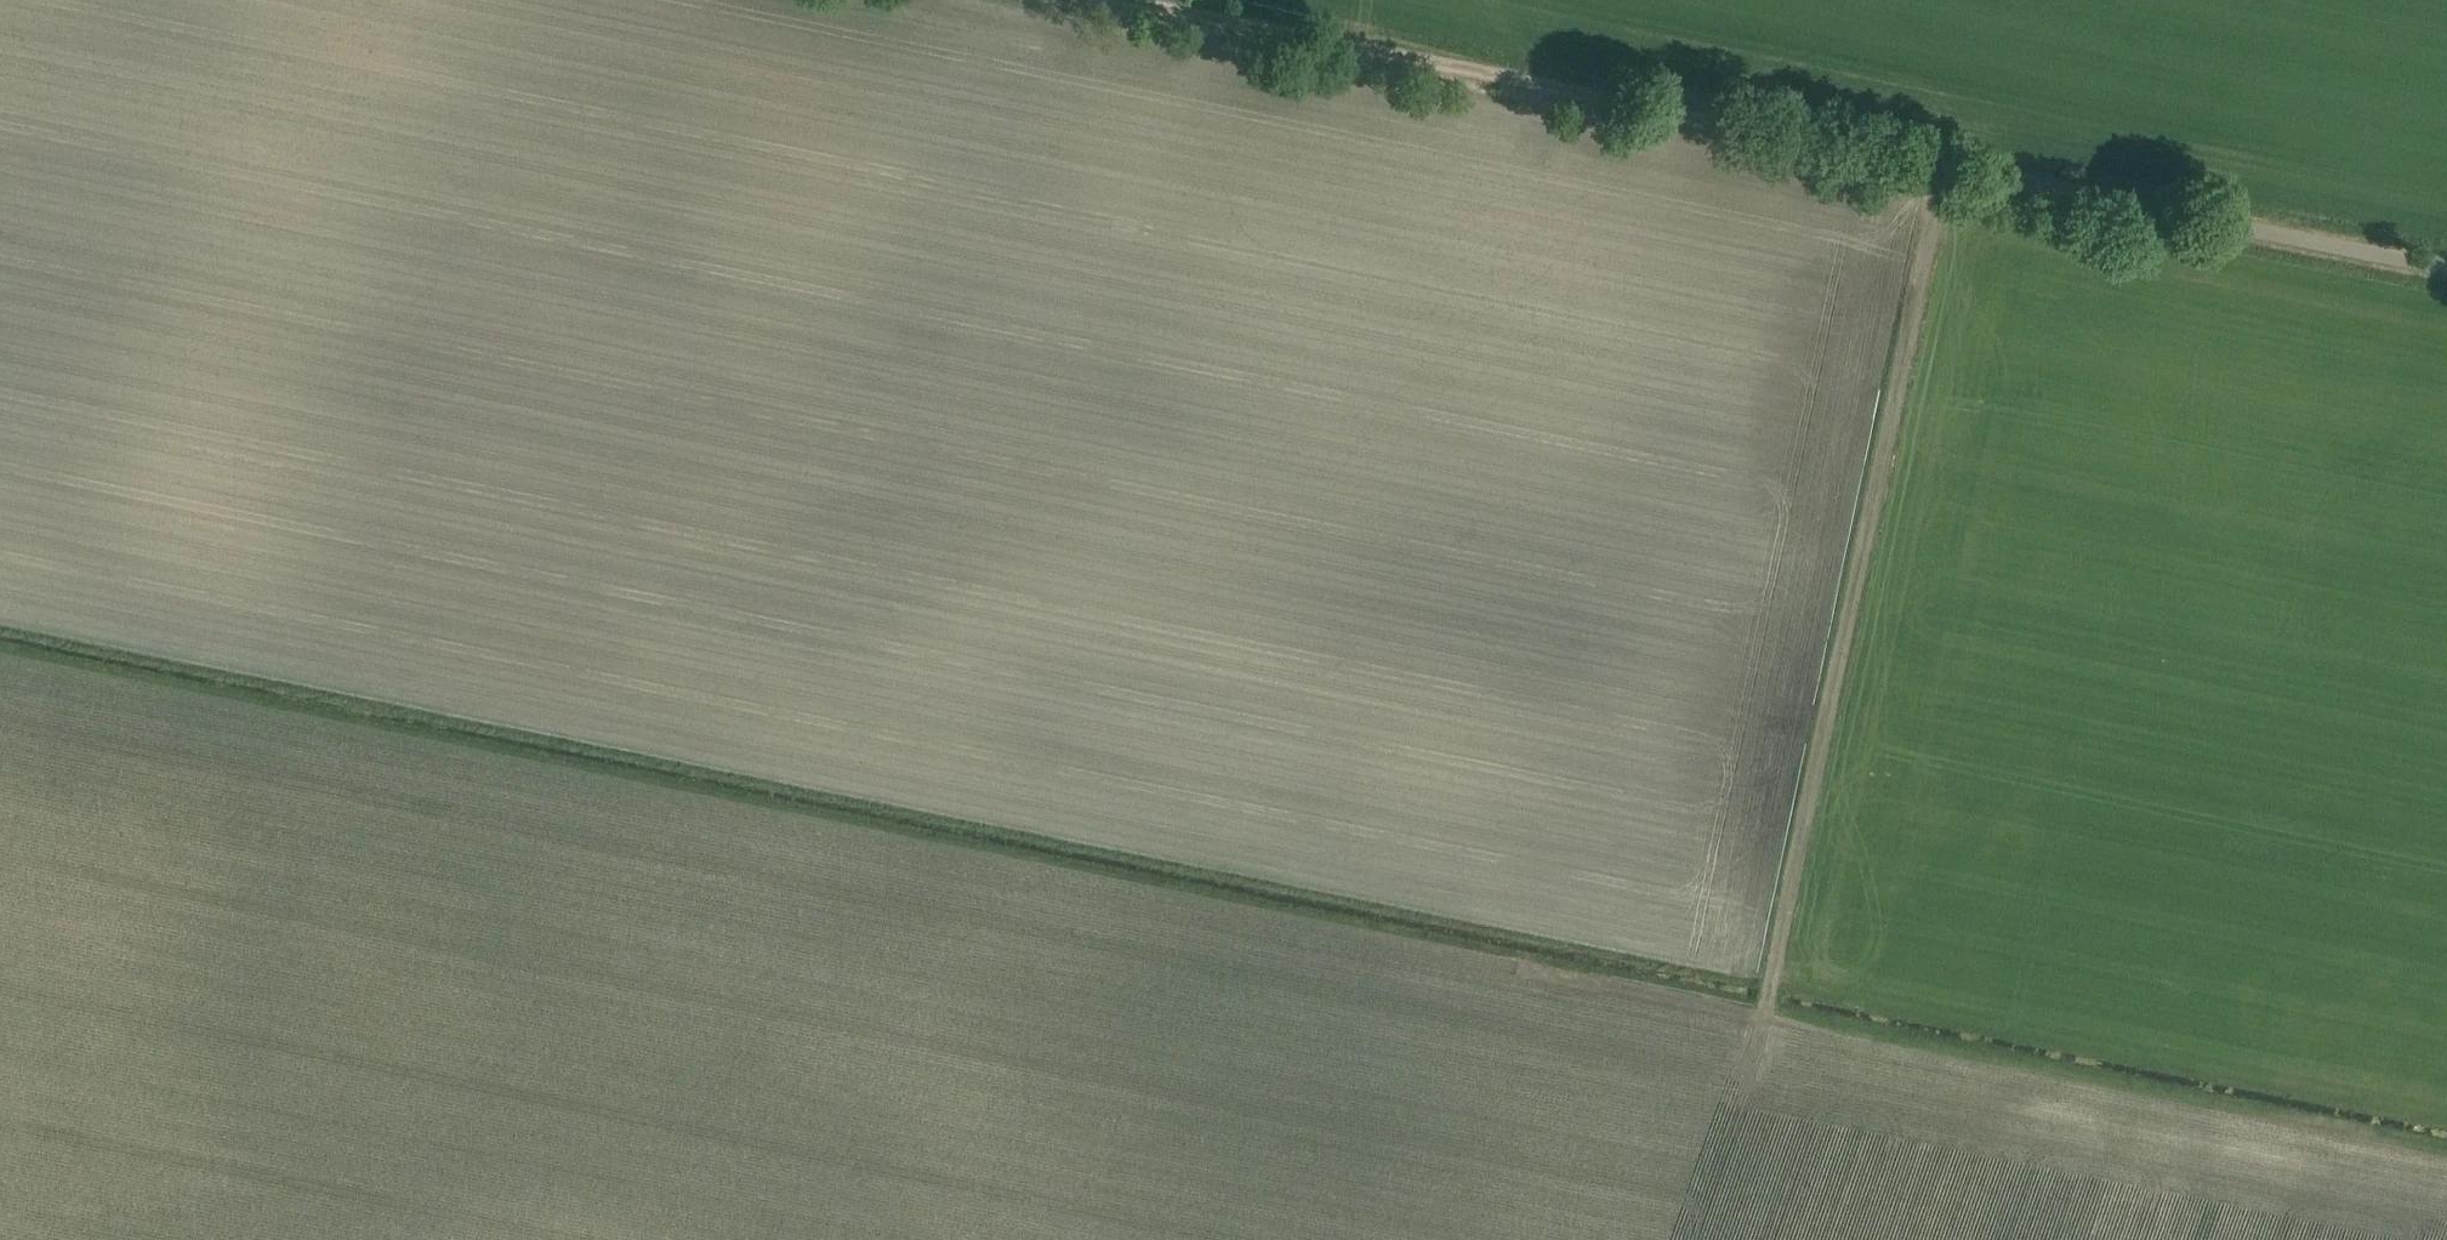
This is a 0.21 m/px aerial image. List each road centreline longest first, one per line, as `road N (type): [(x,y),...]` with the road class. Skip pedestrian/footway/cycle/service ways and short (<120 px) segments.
road 1 (track): [(2446,270),(1124,0)]
road 2 (track): [(1943,165),(1770,978)]

